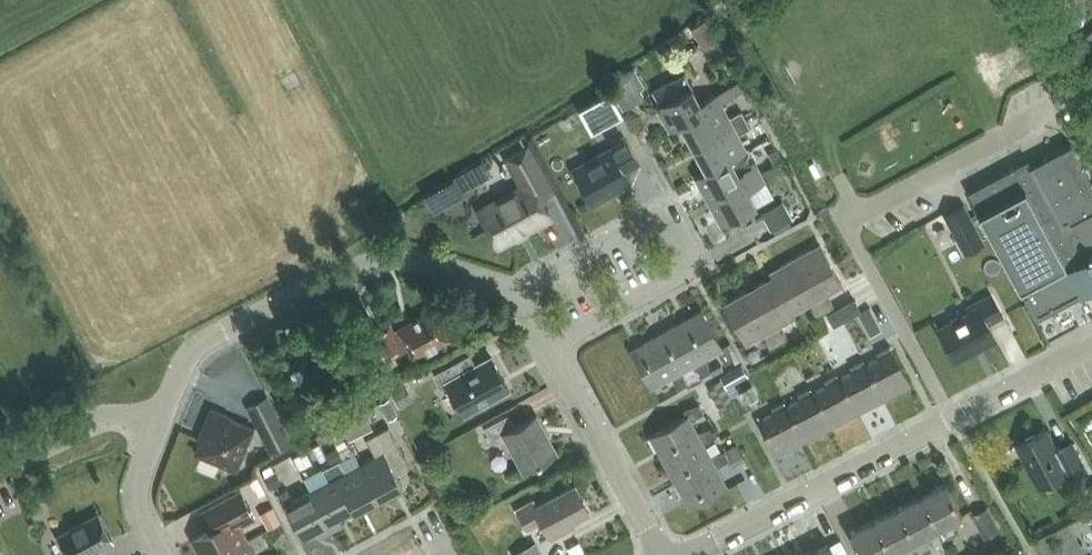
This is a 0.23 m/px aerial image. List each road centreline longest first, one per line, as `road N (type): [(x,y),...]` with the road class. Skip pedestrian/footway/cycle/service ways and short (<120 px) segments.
road 1 (residential): [(692,554),(1091,347)]
road 2 (residential): [(520,290),(423,258),(368,264),(195,349),(160,425)]
road 3 (residential): [(551,345),(677,275),(685,253),(671,226),(648,221),(520,290)]
road 4 (residential): [(551,345),(665,554)]
road 5 (residential): [(0,464),(111,416),(160,425)]
road 6 (residential): [(160,425),(139,503),(161,554)]

